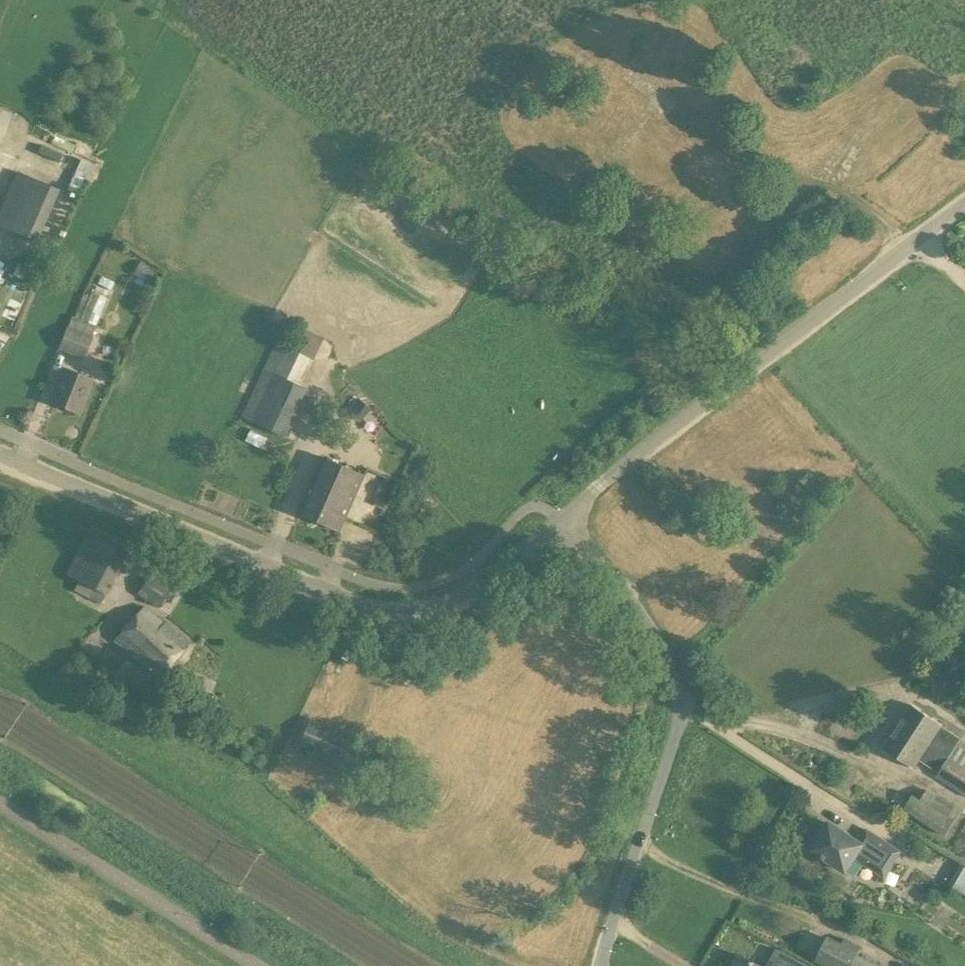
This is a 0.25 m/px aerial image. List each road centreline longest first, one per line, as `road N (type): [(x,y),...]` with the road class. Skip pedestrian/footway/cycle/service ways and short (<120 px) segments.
road 1 (motorway): [(744,0),(488,965)]
road 2 (motorway): [(547,965),(797,0)]
road 3 (track): [(964,37),(801,294),(700,522),(680,604),(678,710),(761,752)]
road 4 (unclassified): [(659,965),(725,848),(770,727),(878,274),(917,244)]
road 5 (unclassified): [(516,965),(317,846),(289,819),(278,775),(279,714),(305,586)]
road 6 (unclassified): [(305,586),(0,457)]
road 7 (unclassified): [(258,965),(0,804)]

